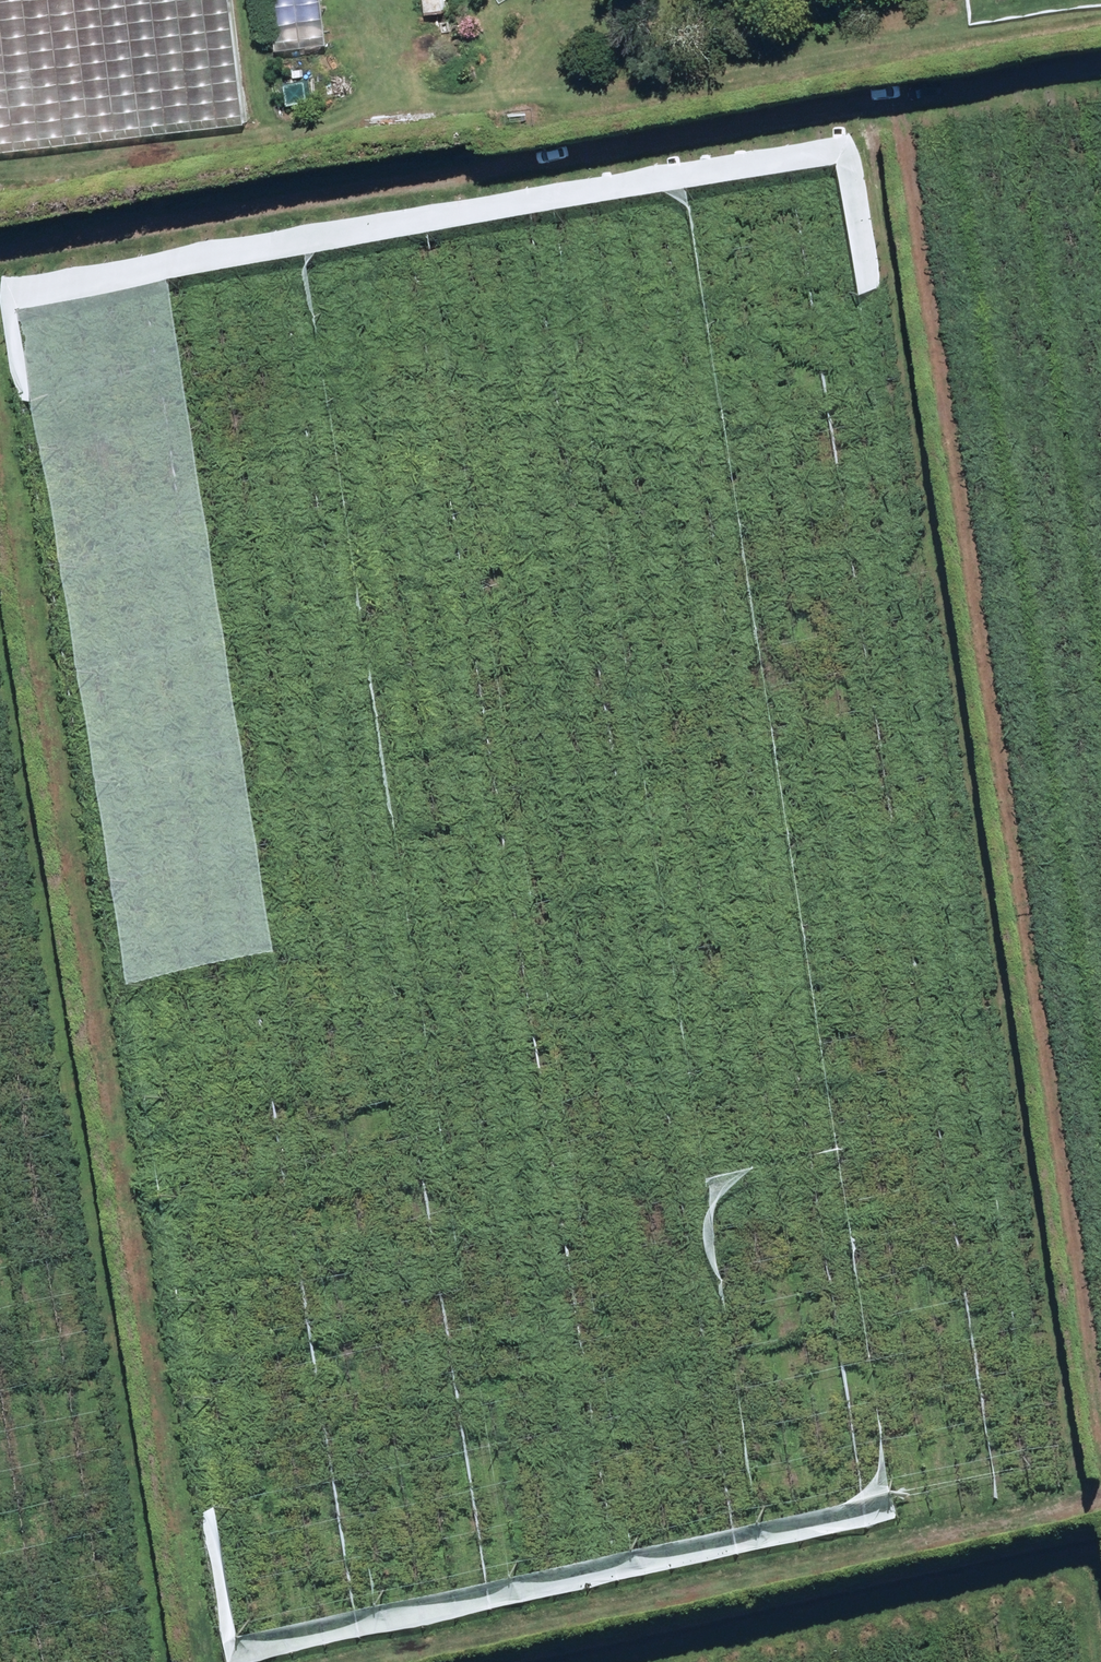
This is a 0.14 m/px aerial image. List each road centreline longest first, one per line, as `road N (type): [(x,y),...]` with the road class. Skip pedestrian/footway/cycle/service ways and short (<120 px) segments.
road 1 (track): [(883,160),(1076,1517)]
road 2 (track): [(0,312),(217,1661)]
road 3 (track): [(1100,1305),(922,151)]
road 4 (track): [(0,543),(183,1661)]
road 5 (track): [(0,310),(1100,122)]
road 6 (track): [(1100,1512),(375,1661)]

